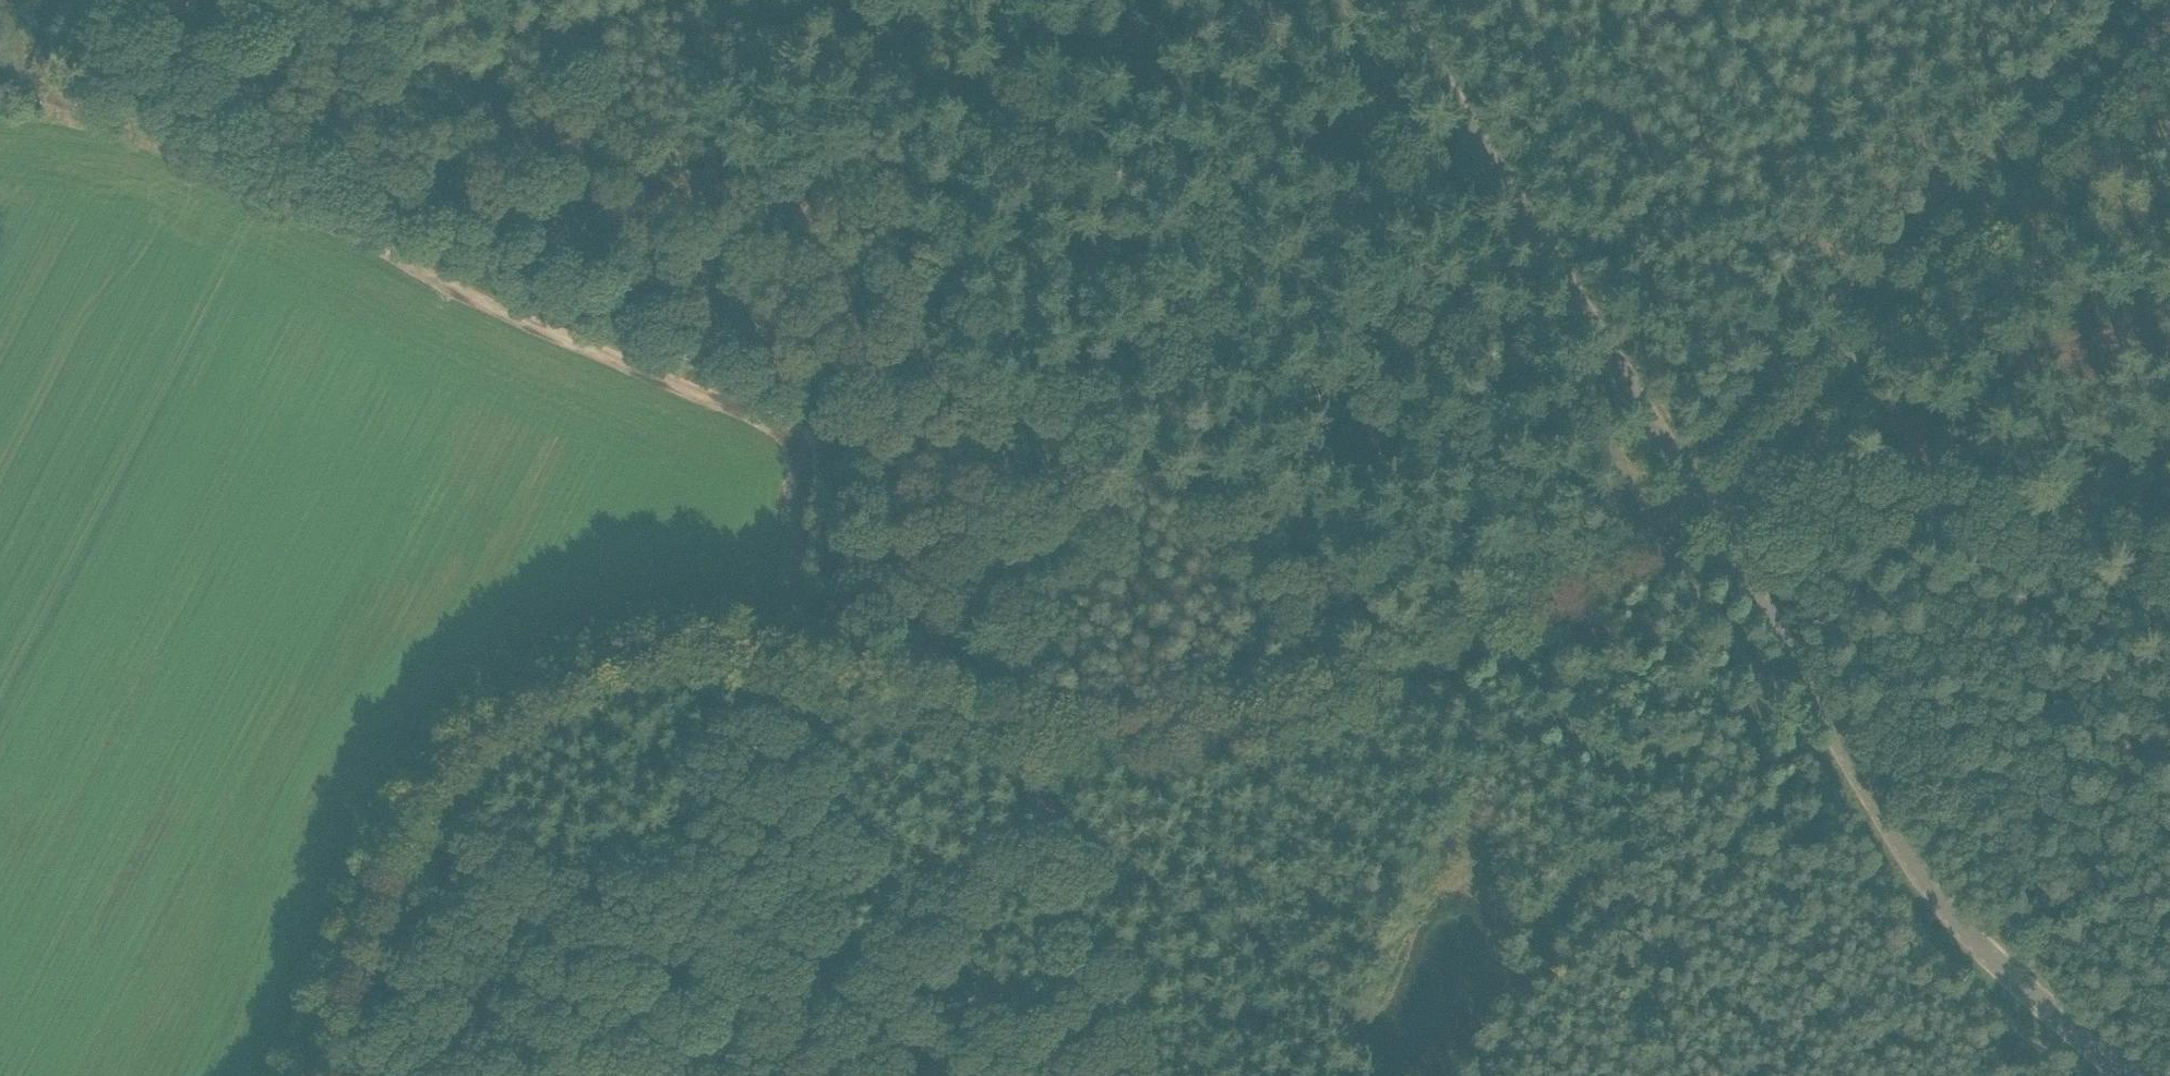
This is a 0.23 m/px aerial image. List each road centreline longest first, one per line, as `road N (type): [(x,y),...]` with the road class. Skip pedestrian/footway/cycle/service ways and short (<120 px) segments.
road 1 (unclassified): [(303,1075),(392,842),(442,758),(503,715),(613,664),(681,650),(744,656),(1017,725),(1174,741),(1245,730),(1703,508)]
road 2 (track): [(40,71),(321,199),(366,238),(794,432),(755,658)]
road 3 (tertiary): [(2129,1075),(1997,966),(1948,913),(1703,508)]
road 4 (unclassified): [(1703,508),(2169,15)]
road 5 (tertiary): [(1703,508),(1387,0)]
road 6 (track): [(1703,508),(2030,507),(2169,555)]

